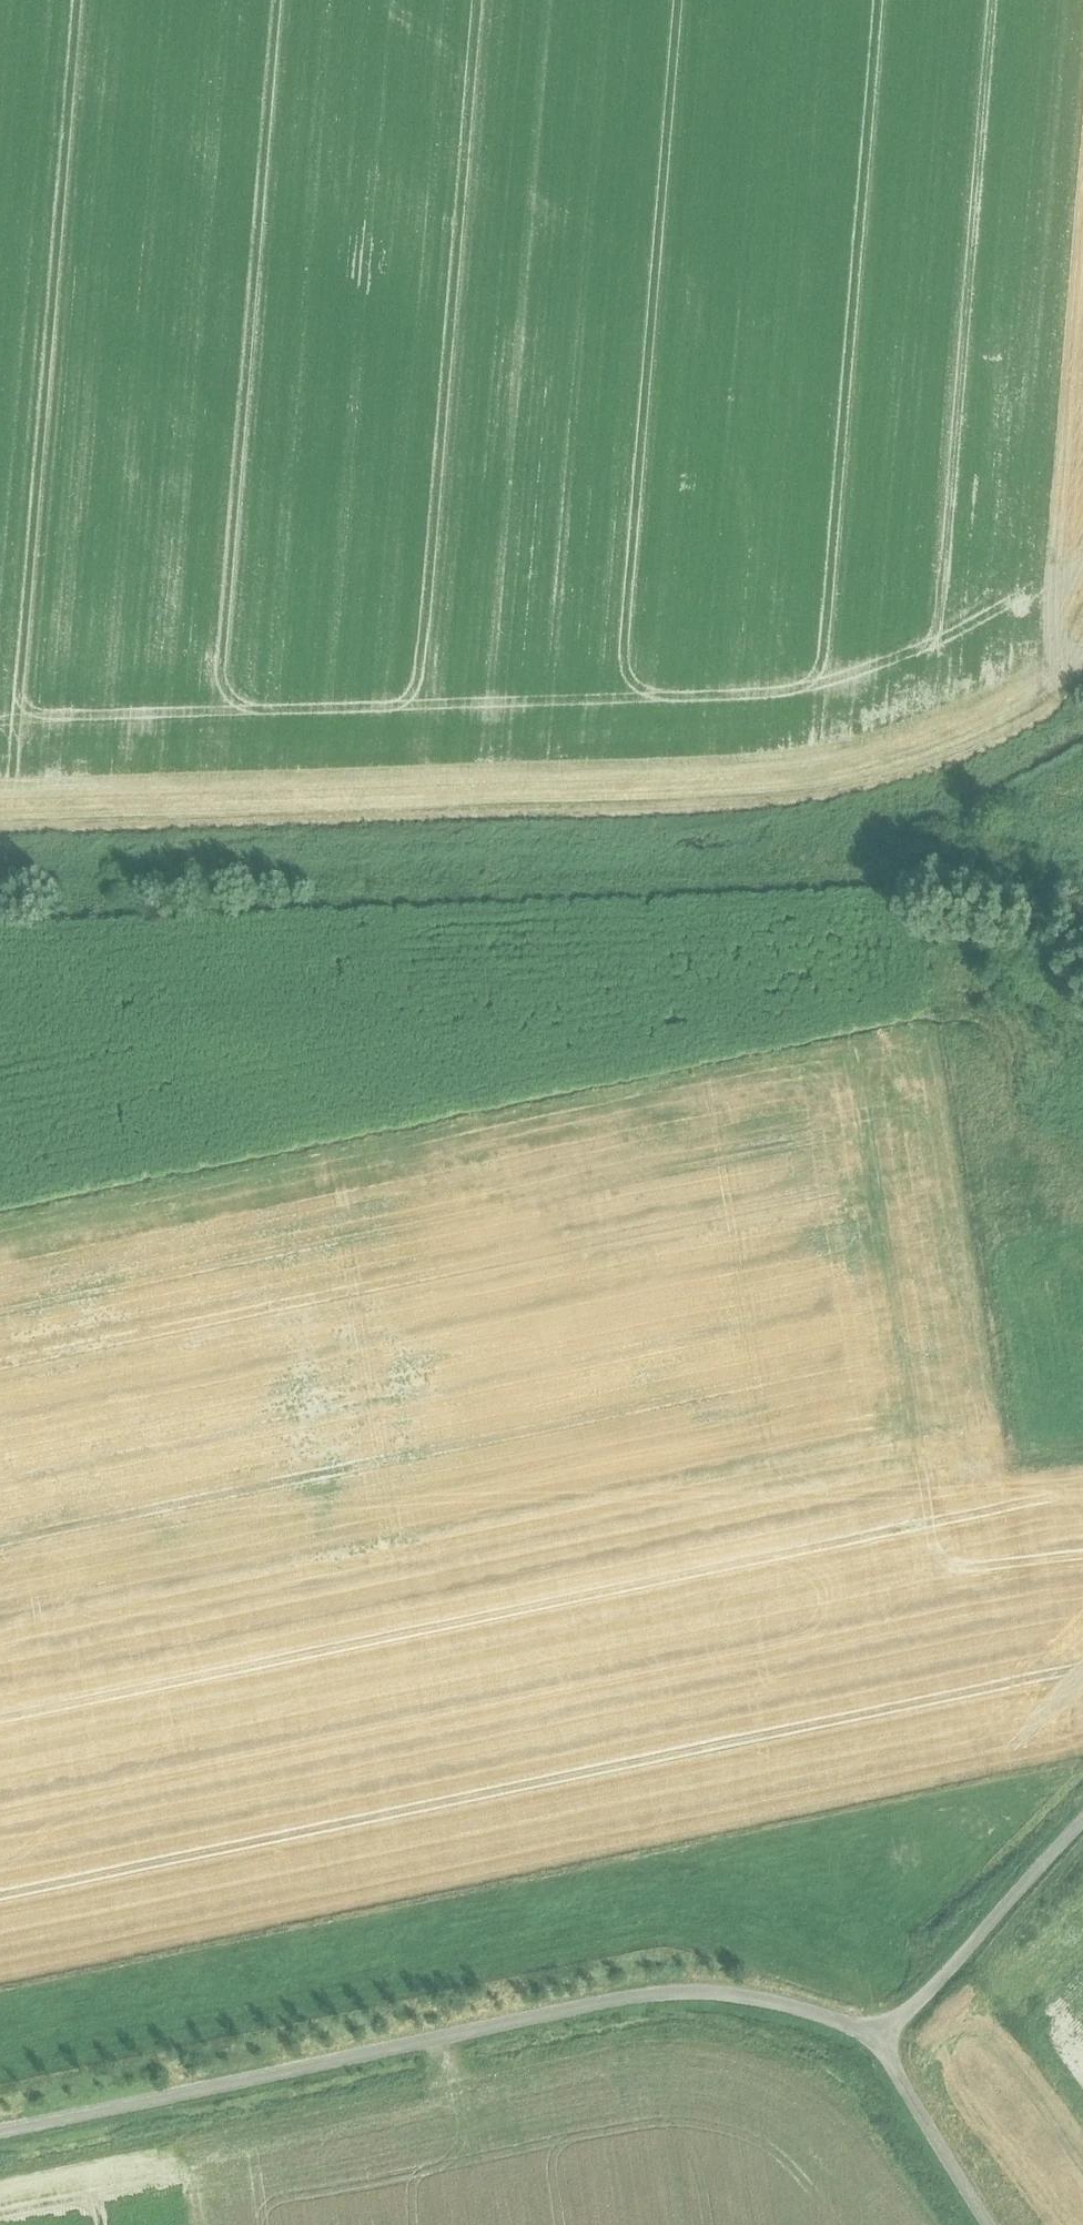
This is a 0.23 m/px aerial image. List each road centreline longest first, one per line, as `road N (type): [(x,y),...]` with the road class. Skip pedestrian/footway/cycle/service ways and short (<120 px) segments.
road 1 (track): [(0,2133),(662,2002),(749,1998),(877,2037)]
road 2 (track): [(1082,1824),(877,2037)]
road 3 (track): [(991,2224),(877,2037)]

